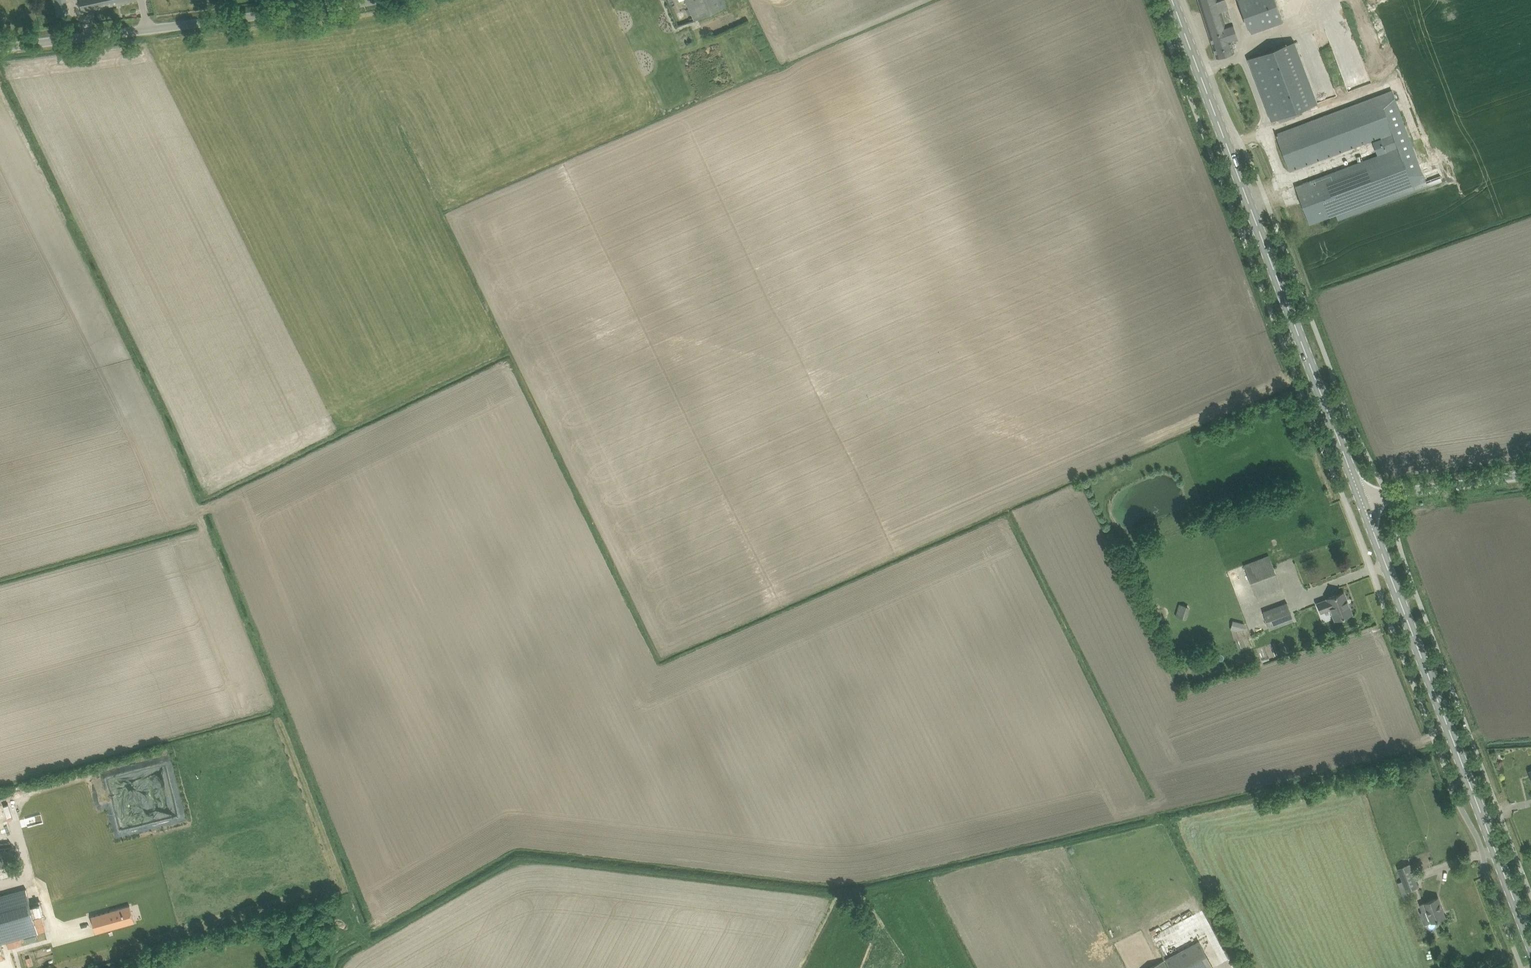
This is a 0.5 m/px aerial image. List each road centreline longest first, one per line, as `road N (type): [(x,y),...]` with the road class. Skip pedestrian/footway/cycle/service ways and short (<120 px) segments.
road 1 (secondary): [(1361,501),(1172,0)]
road 2 (secondary): [(1530,945),(1361,501)]
road 3 (unclassified): [(0,39),(325,0)]
road 4 (unclassified): [(1361,501),(1530,473)]

